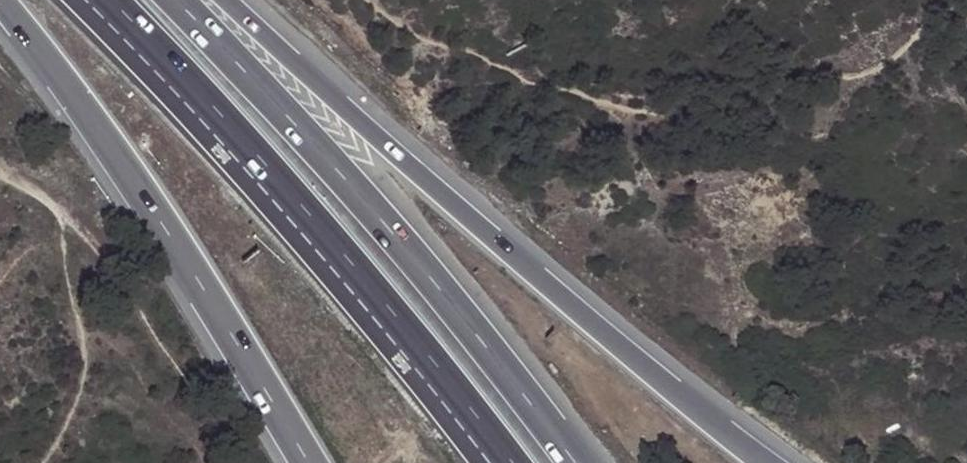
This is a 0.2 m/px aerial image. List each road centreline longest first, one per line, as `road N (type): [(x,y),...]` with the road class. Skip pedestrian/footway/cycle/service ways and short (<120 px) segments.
road 1 (motorway): [(765,462),(548,286),(229,0)]
road 2 (motorway): [(575,462),(429,276),(175,0)]
road 3 (motorway): [(100,0),(284,198),(498,462)]
road 4 (motorway): [(3,0),(154,211),(308,462)]
road 5 (track): [(0,172),(50,204),(137,300),(245,462)]

